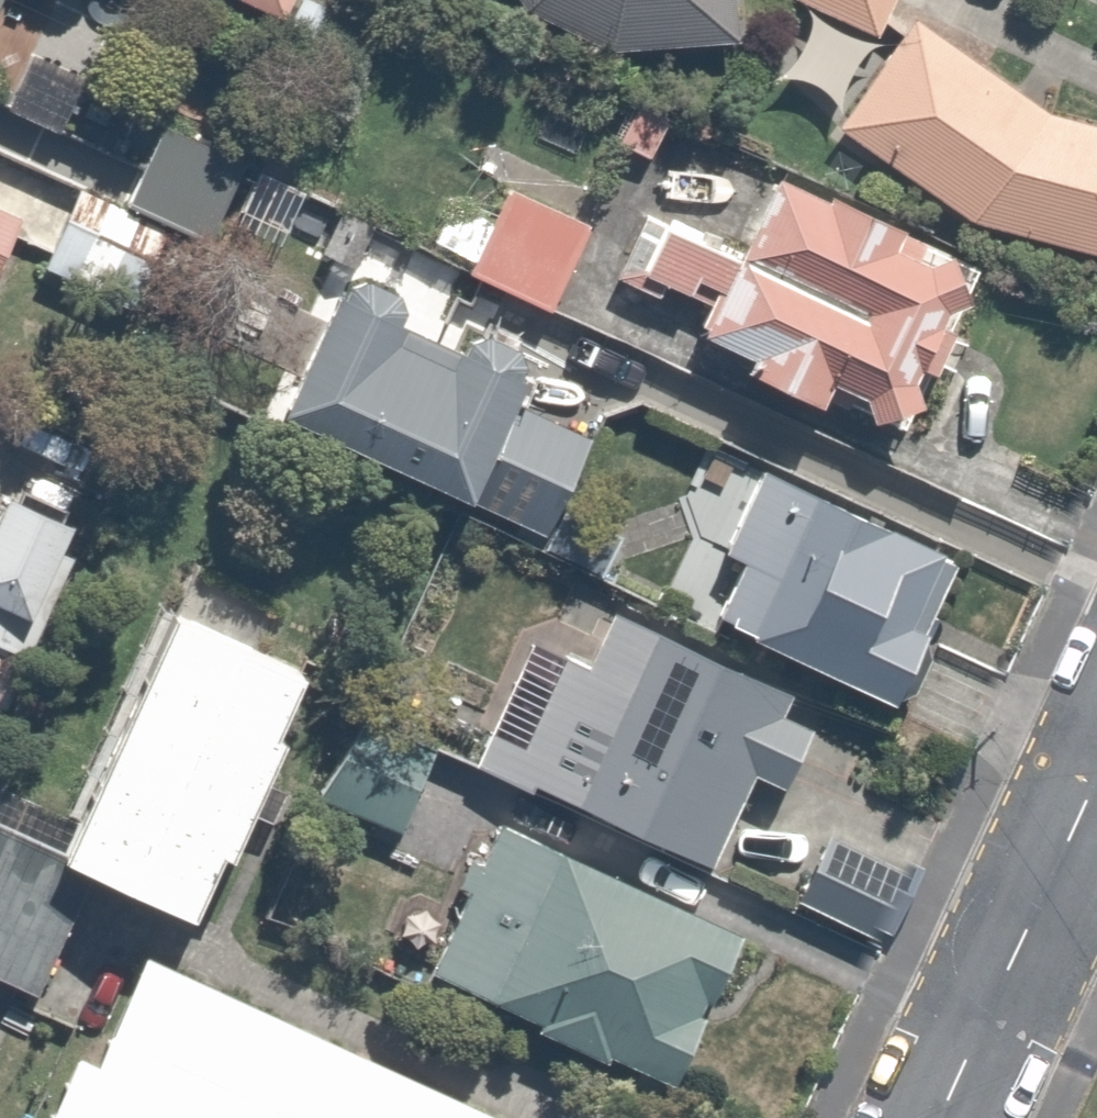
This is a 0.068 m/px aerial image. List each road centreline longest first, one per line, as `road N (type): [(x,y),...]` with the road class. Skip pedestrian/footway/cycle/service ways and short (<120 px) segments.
road 1 (residential): [(1096,772),(937,1117)]

